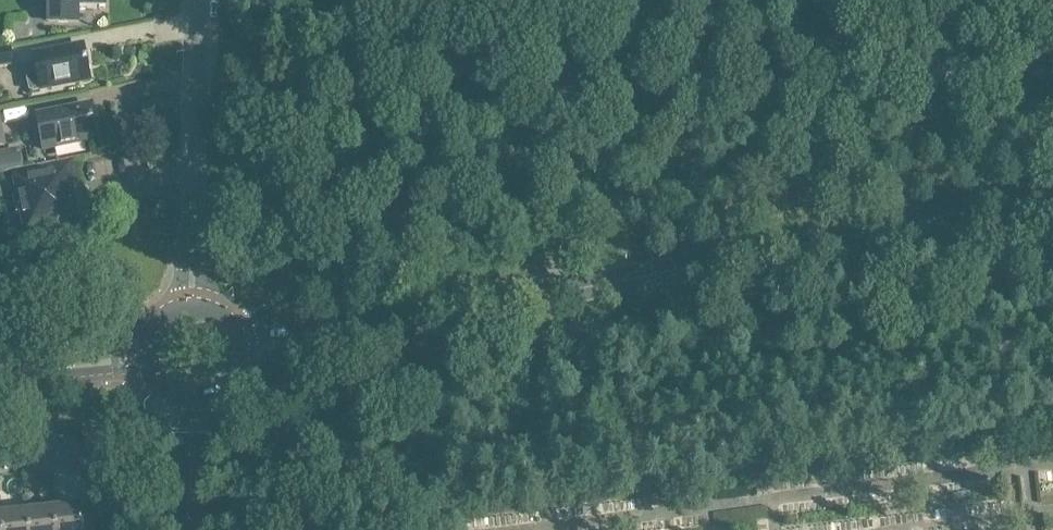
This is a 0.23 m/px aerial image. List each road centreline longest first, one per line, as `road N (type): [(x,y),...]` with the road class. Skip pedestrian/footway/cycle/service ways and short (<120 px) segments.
road 1 (secondary): [(244,352),(1052,198)]
road 2 (unclassified): [(192,303),(195,0)]
road 3 (residential): [(0,466),(190,446)]
road 4 (secondary): [(0,376),(142,358)]

